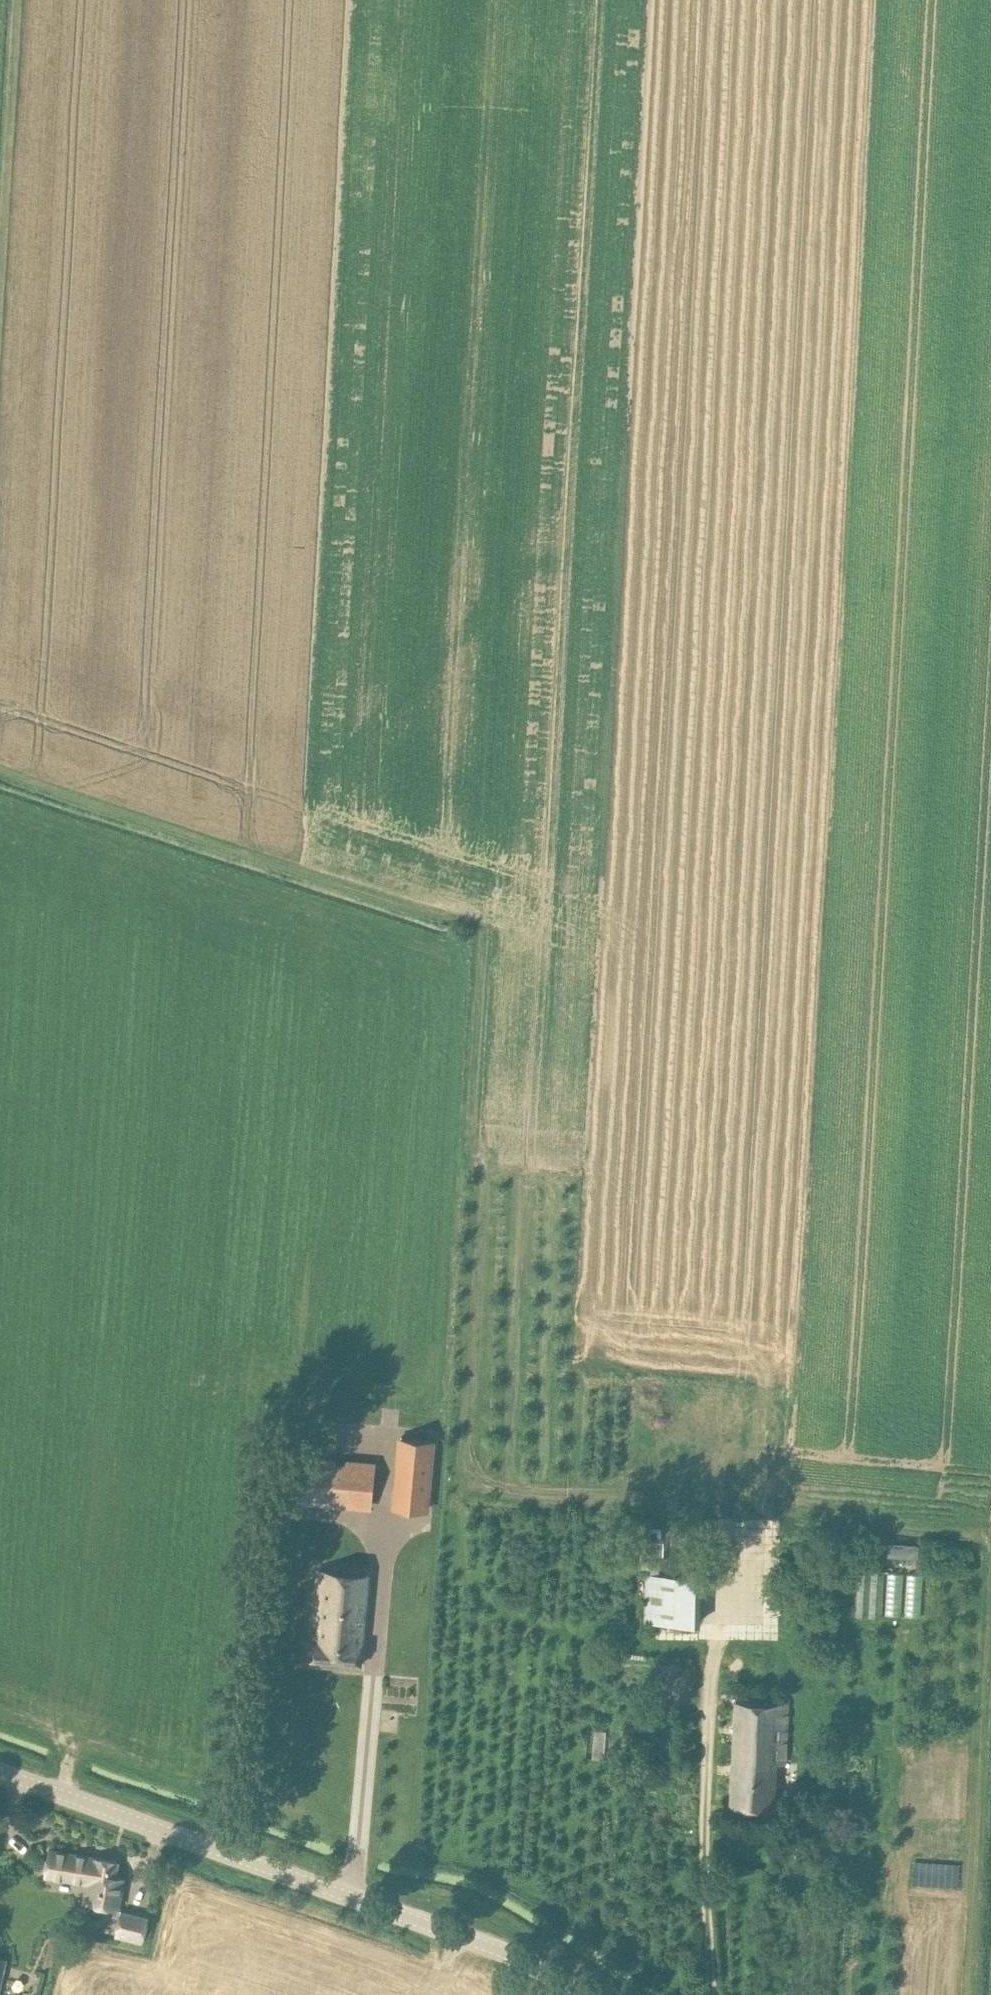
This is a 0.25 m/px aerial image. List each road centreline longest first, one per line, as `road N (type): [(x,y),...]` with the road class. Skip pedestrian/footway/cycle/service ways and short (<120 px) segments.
road 1 (tertiary): [(593,1994),(465,1937),(0,1770)]

